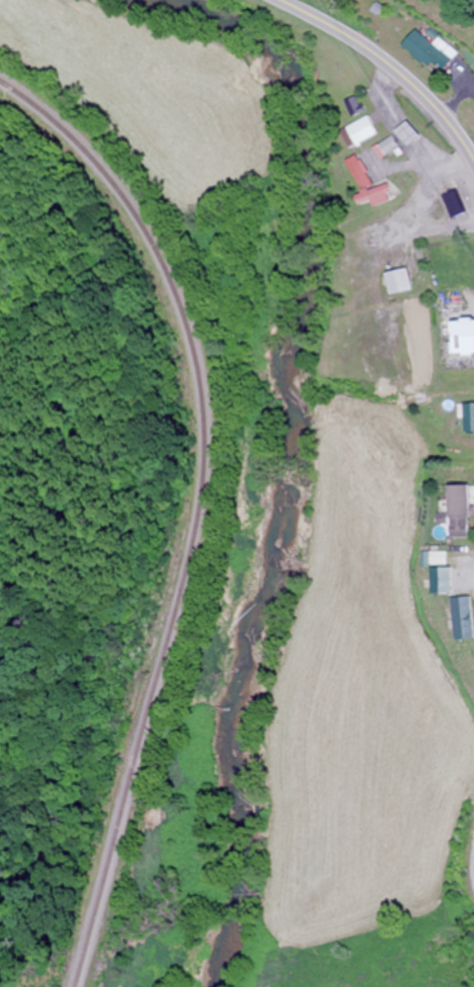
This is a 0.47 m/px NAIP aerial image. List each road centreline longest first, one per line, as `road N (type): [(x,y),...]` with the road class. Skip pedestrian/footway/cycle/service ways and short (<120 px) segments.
road 1 (secondary): [(285,0),(339,27),(411,81),(473,162)]

